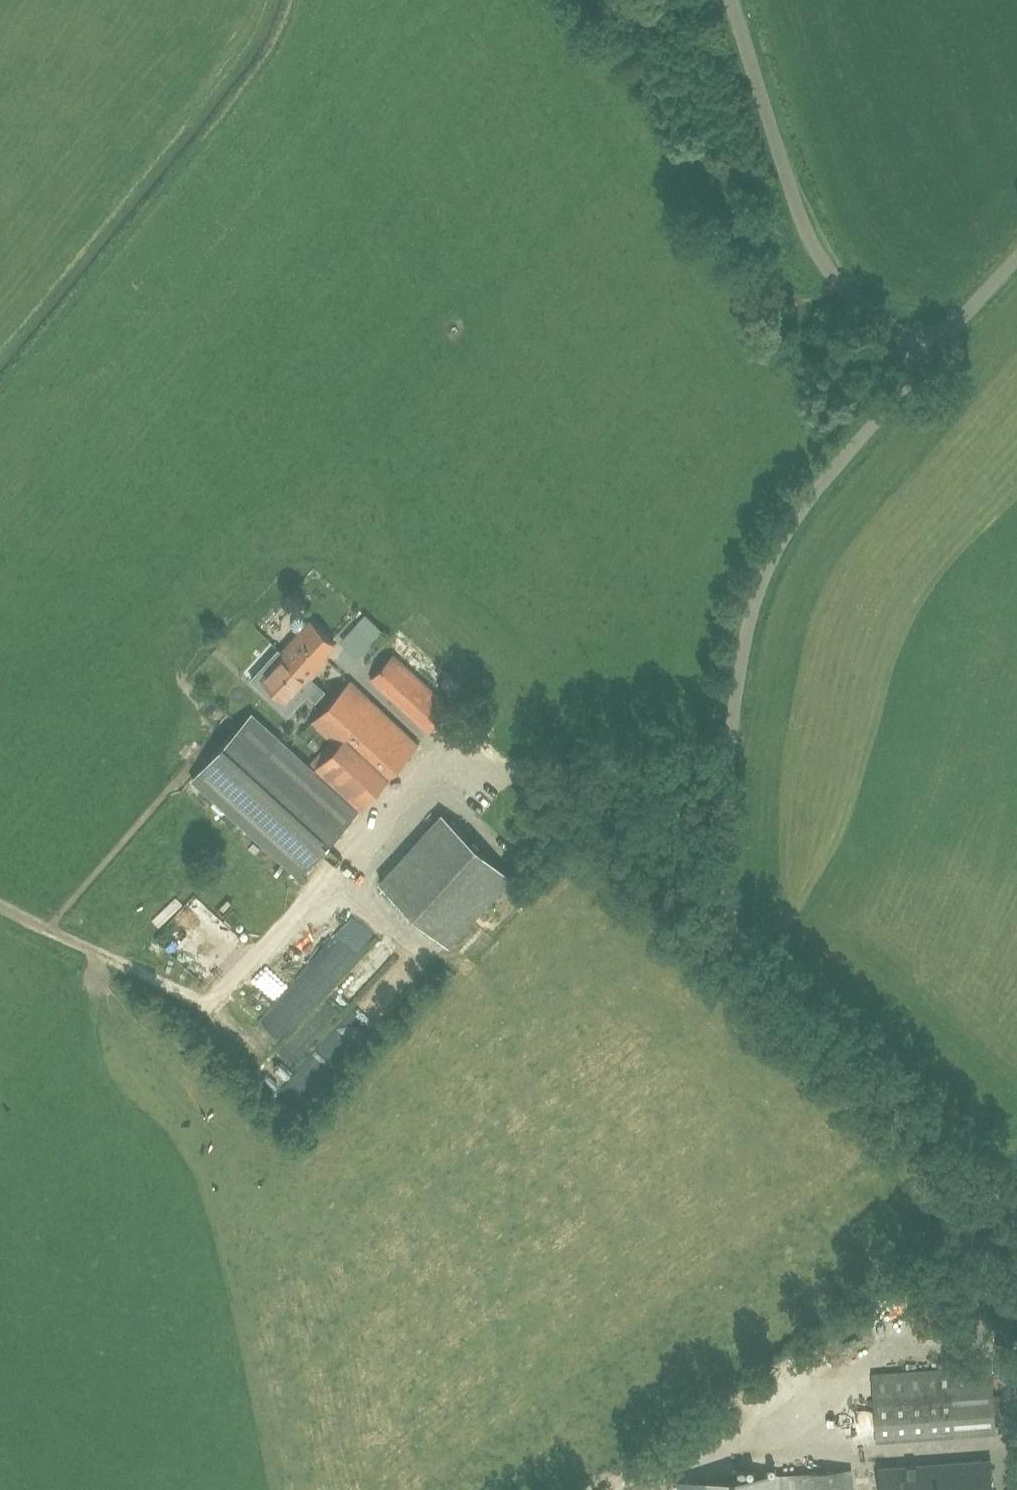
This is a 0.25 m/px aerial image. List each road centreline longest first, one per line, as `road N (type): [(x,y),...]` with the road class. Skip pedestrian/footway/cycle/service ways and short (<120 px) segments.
road 1 (unclassified): [(1016,1217),(729,939),(725,756),(757,597),(790,522),(925,356)]
road 2 (unclassified): [(925,356),(887,331),(812,246),(731,0)]
road 3 (unclassified): [(925,356),(1016,259)]

